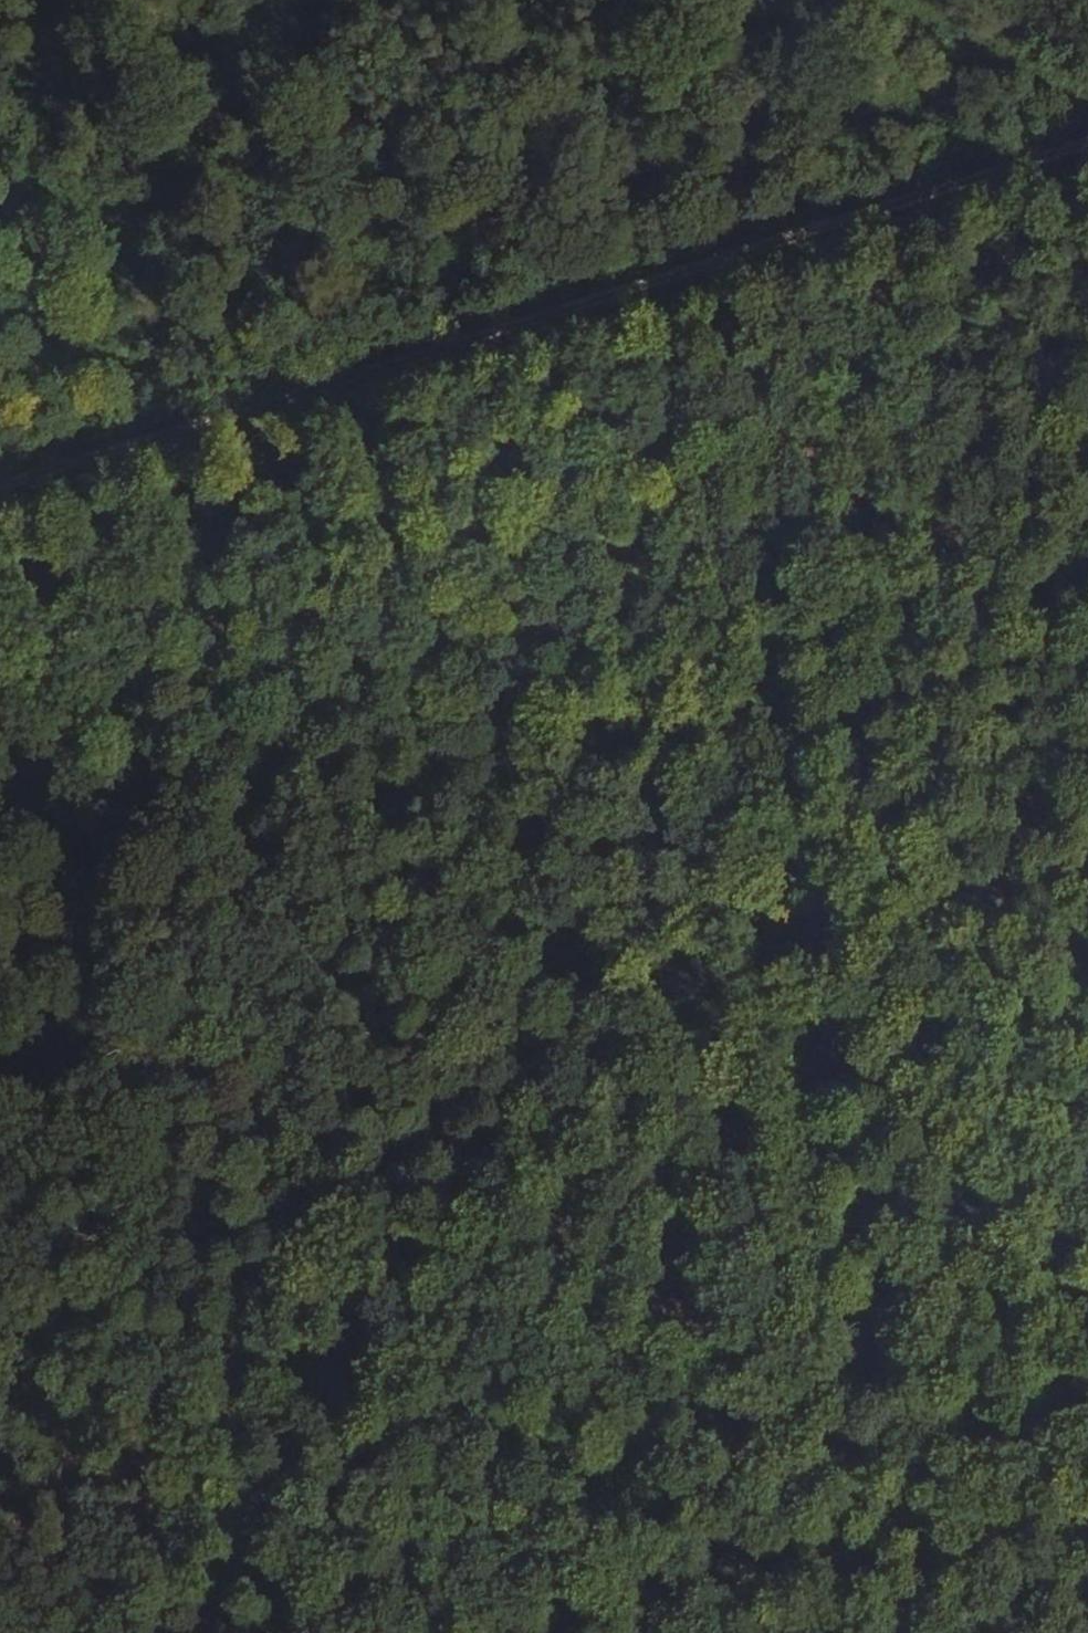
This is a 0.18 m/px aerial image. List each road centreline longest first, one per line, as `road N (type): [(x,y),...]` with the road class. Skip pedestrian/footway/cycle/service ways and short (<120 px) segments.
road 1 (track): [(0,505),(1087,136)]
road 2 (track): [(0,1581),(387,1632)]

